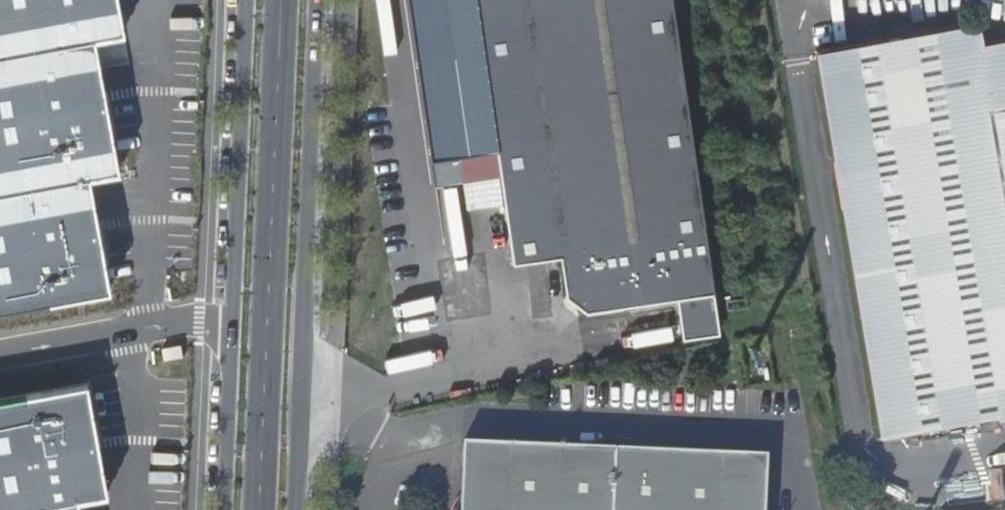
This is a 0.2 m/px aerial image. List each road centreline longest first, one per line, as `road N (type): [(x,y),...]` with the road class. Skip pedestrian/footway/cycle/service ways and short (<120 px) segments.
road 1 (tertiary): [(295,509),(317,0)]
road 2 (tertiary): [(247,0),(226,509)]

